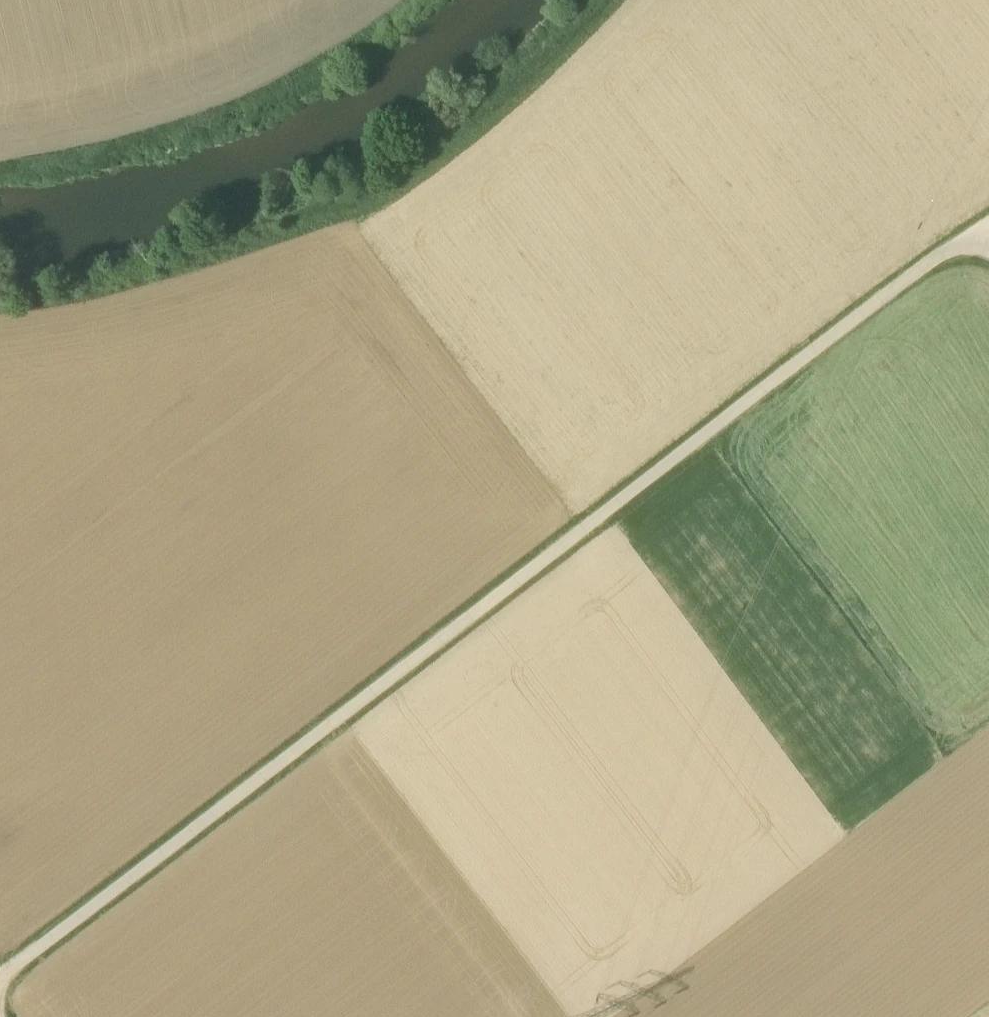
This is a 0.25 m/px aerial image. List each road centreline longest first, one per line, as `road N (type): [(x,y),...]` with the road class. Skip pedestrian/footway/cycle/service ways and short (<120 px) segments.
road 1 (unclassified): [(988,236),(956,247),(721,422),(0,978)]

